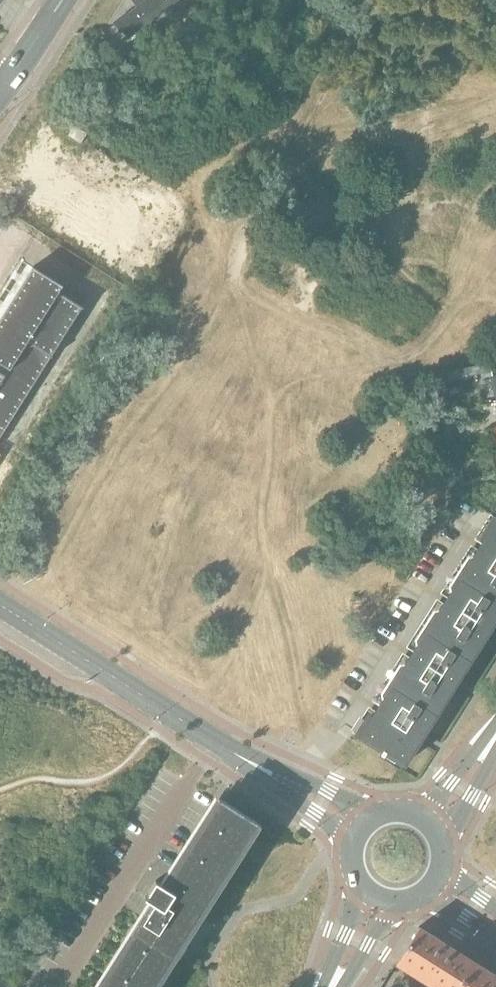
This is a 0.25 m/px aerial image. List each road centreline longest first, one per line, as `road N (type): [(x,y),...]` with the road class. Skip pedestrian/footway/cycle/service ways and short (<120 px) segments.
road 1 (tertiary): [(296,784),(213,743),(0,607)]

